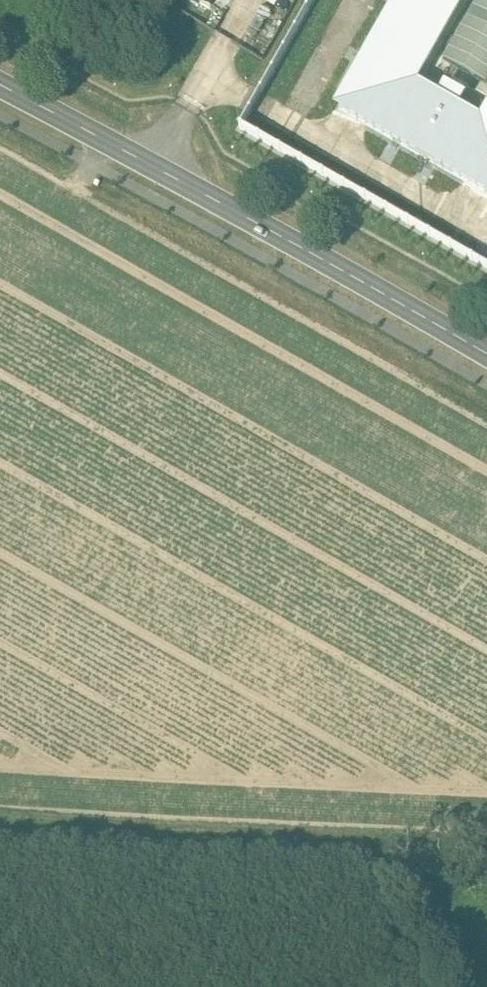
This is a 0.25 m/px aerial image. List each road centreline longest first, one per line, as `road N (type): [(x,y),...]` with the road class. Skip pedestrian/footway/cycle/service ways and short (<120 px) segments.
road 1 (secondary): [(486,354),(0,87)]

